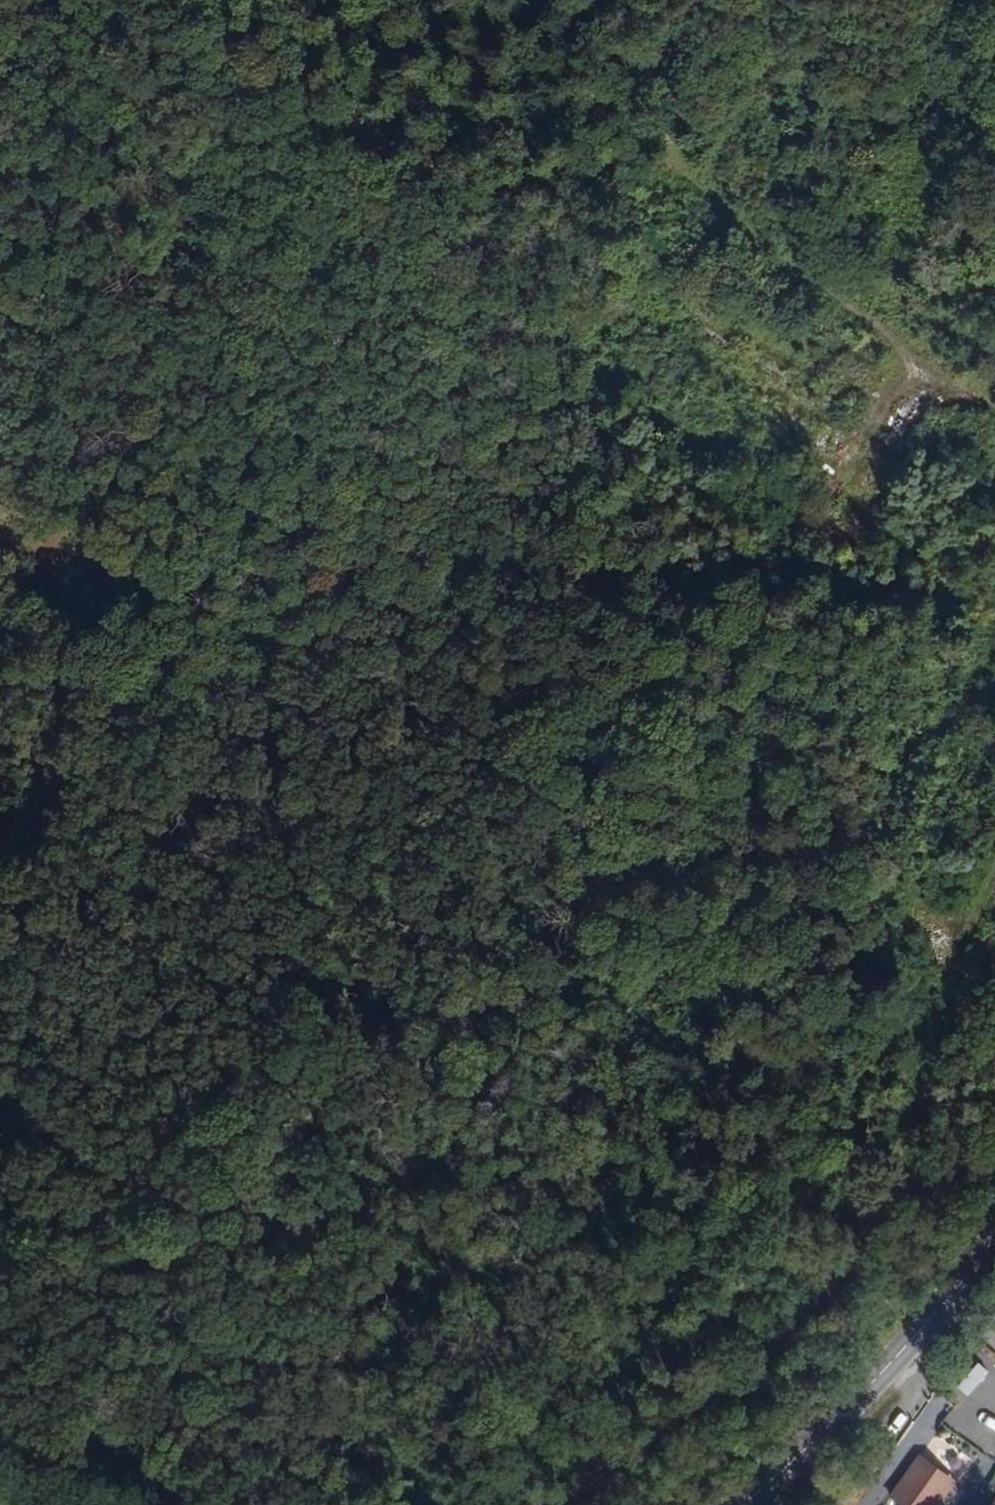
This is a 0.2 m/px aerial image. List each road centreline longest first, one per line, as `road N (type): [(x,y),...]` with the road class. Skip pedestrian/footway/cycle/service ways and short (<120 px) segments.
road 1 (track): [(558,1504),(648,1450),(817,1321),(885,1207),(994,895)]
road 2 (track): [(994,403),(651,165)]
road 3 (tertiary): [(750,1504),(853,1405),(953,1291),(994,1225)]

